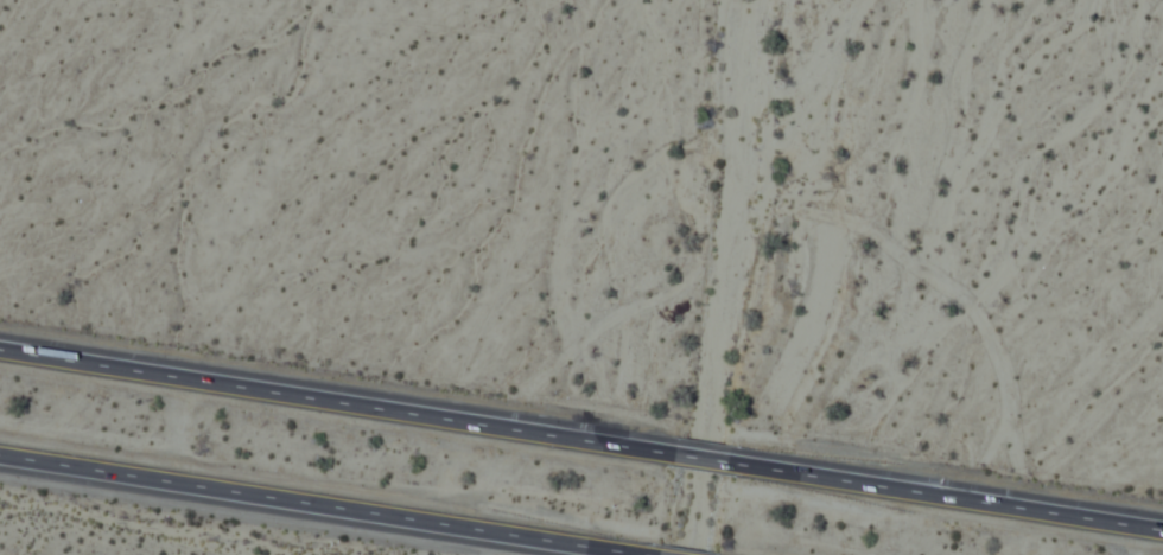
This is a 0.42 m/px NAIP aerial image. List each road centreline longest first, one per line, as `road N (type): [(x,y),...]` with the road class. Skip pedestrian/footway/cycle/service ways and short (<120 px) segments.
road 1 (motorway): [(1162,524),(0,344)]
road 2 (motorway): [(0,461),(608,554)]

